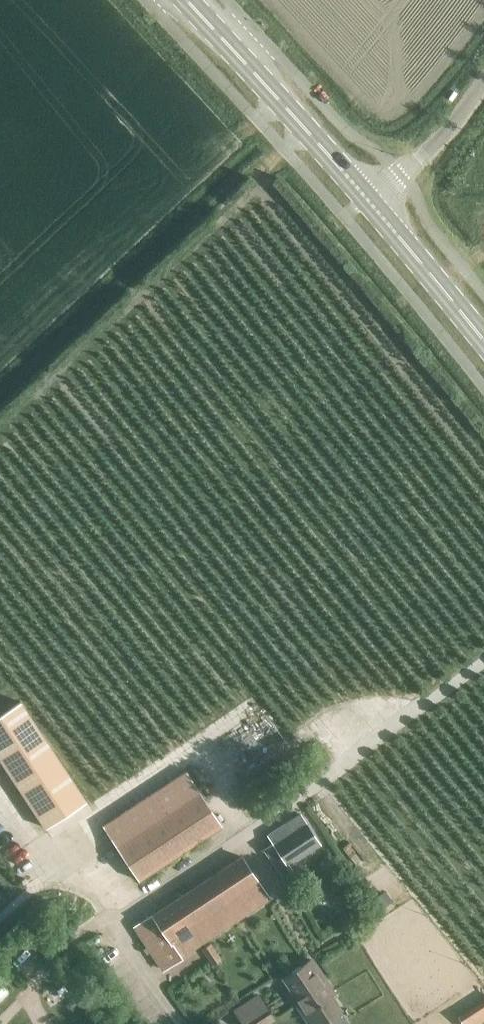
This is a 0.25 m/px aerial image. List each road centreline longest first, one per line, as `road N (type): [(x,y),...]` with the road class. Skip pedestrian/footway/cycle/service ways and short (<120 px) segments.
road 1 (secondary): [(184,0),(367,200)]
road 2 (secondary): [(367,200),(483,343)]
road 3 (unclassified): [(400,177),(483,82)]

